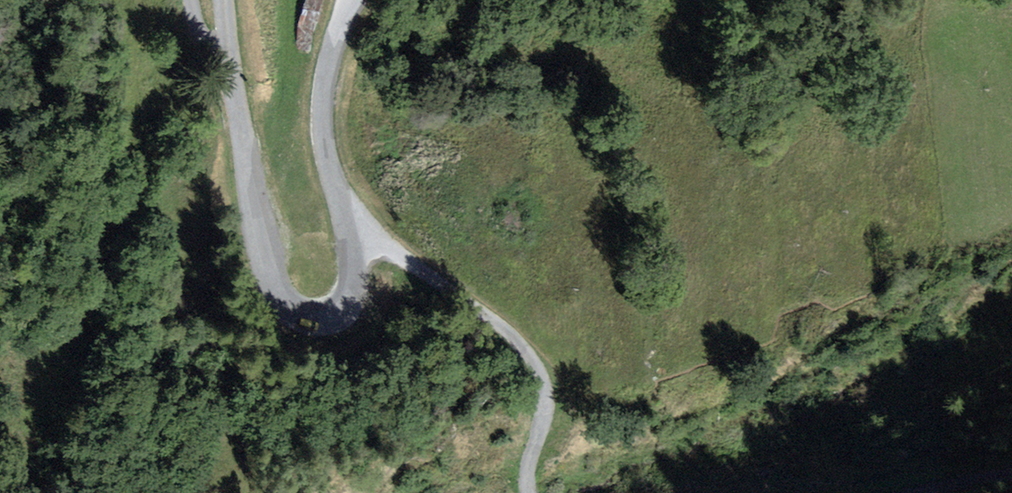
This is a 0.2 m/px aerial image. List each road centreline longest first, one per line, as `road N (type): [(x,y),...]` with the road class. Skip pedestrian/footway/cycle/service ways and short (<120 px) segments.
road 1 (unclassified): [(351,0),(324,102),(325,147),(353,266),(350,294),(331,313),(297,313),(272,282),(230,57)]
road 2 (track): [(528,492),(548,399),(532,357),(488,314),(380,242),(346,229)]

